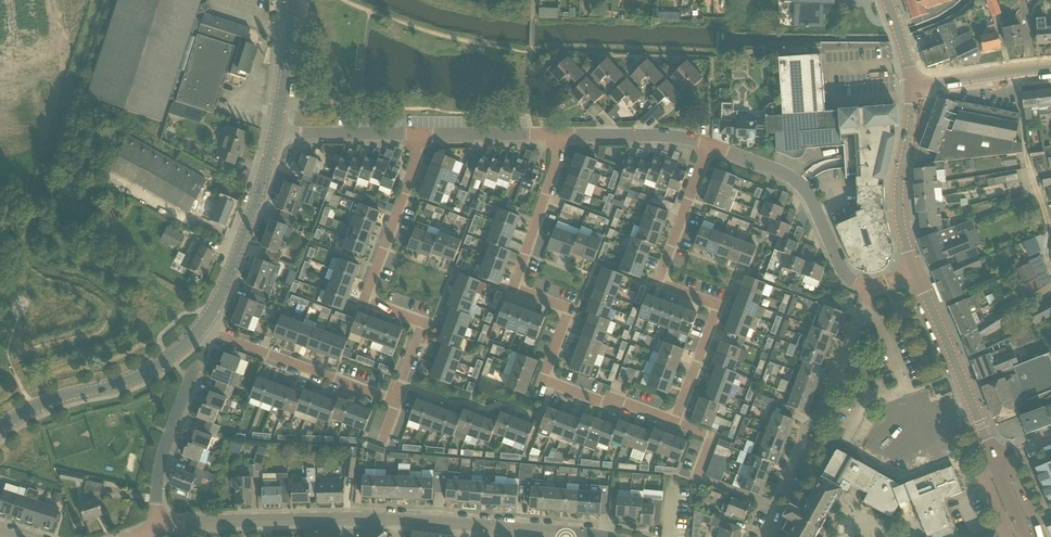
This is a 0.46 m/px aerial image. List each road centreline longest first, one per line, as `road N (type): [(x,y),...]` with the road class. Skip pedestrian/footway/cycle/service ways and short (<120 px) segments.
road 1 (residential): [(566,534),(350,520),(205,522),(144,532)]
road 2 (residential): [(674,424),(552,381),(572,314),(521,291),(517,272),(559,135)]
road 3 (residential): [(711,144),(657,282),(716,305),(674,424)]
road 4 (residential): [(396,401),(424,322),(365,302),(423,135)]
road 5 (residential): [(781,498),(812,424),(827,409),(873,289)]
road 6 (residential): [(873,289),(847,277),(801,188),(711,144)]
road 7 (secondary): [(9,420),(140,377),(202,325)]
road 8 (residential): [(396,401),(202,325)]
road 9 (tertiary): [(921,270),(1000,461)]
road 10 (secondary): [(202,325),(219,302),(275,133)]
road 11 (residential): [(144,532),(188,380),(212,349)]
road 12 (tertiary): [(914,86),(903,194),(921,270)]
road 13 (residential): [(559,135),(658,135),(711,144)]
road 14 (residential): [(275,133),(423,135)]
road 15 (tertiary): [(1050,67),(914,86)]
road 16 (residential): [(423,135),(559,135)]
road 17 (secondary): [(275,133),(295,0)]

